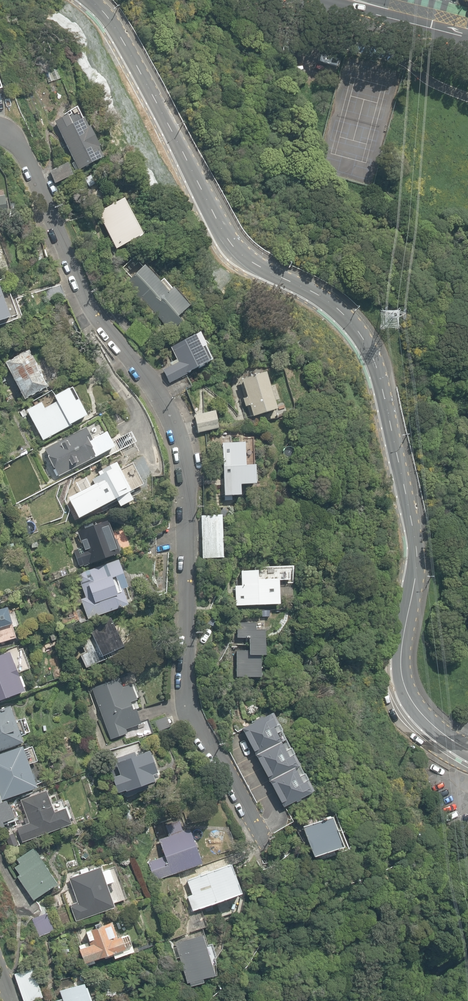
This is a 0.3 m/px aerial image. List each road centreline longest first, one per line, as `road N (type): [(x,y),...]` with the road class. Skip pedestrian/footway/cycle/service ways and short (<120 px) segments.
road 1 (tertiary): [(467,750),(420,713),(403,681),(417,557),(367,346),(332,304),(237,251),(120,35),(91,0)]
road 2 (residential): [(263,836),(190,699),(187,482),(174,420),(93,311),(23,156),(0,138)]

